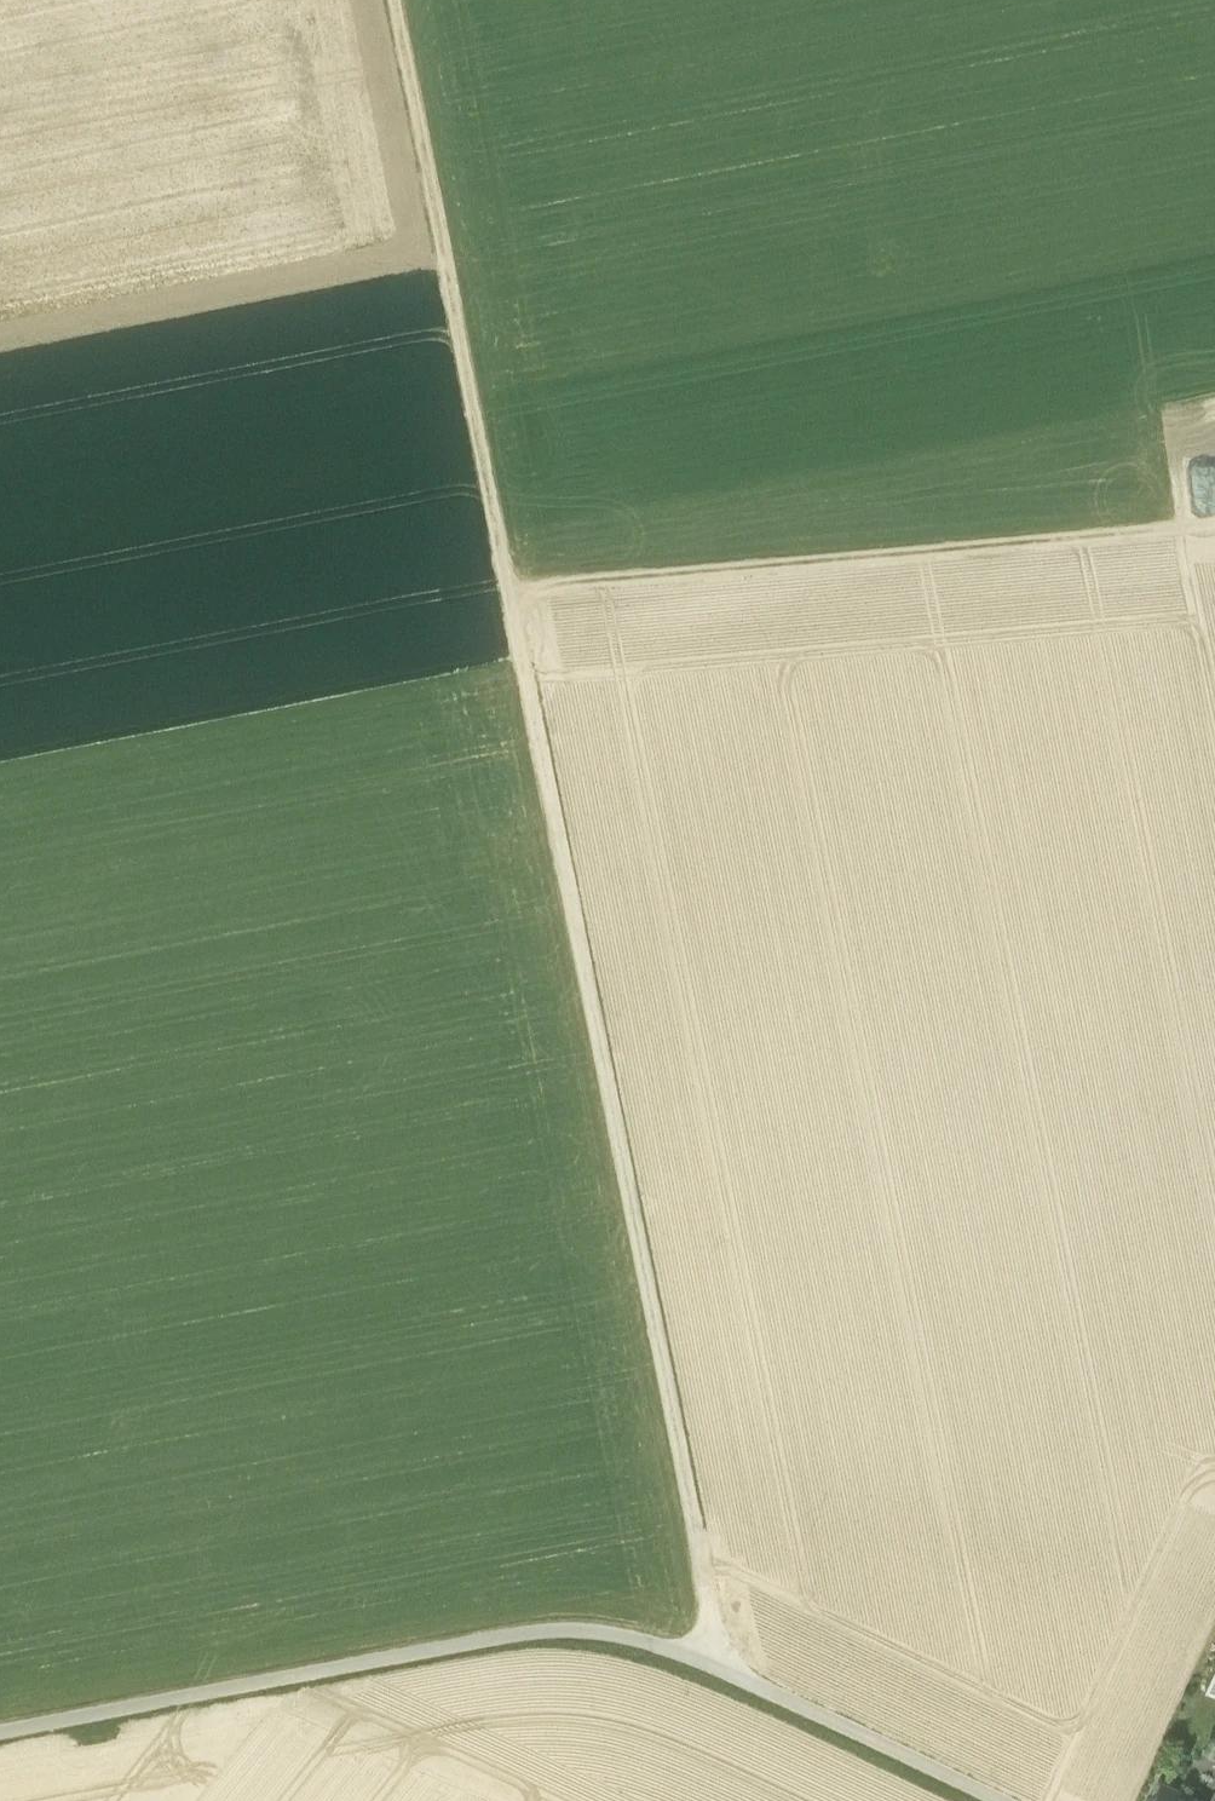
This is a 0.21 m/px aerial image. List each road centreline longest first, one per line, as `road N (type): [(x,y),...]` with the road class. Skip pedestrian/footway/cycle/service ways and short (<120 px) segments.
road 1 (track): [(394,0),(725,1675)]
road 2 (unclassified): [(991,1800),(725,1675),(567,1630),(0,1736)]
road 3 (track): [(511,592),(1214,520)]

